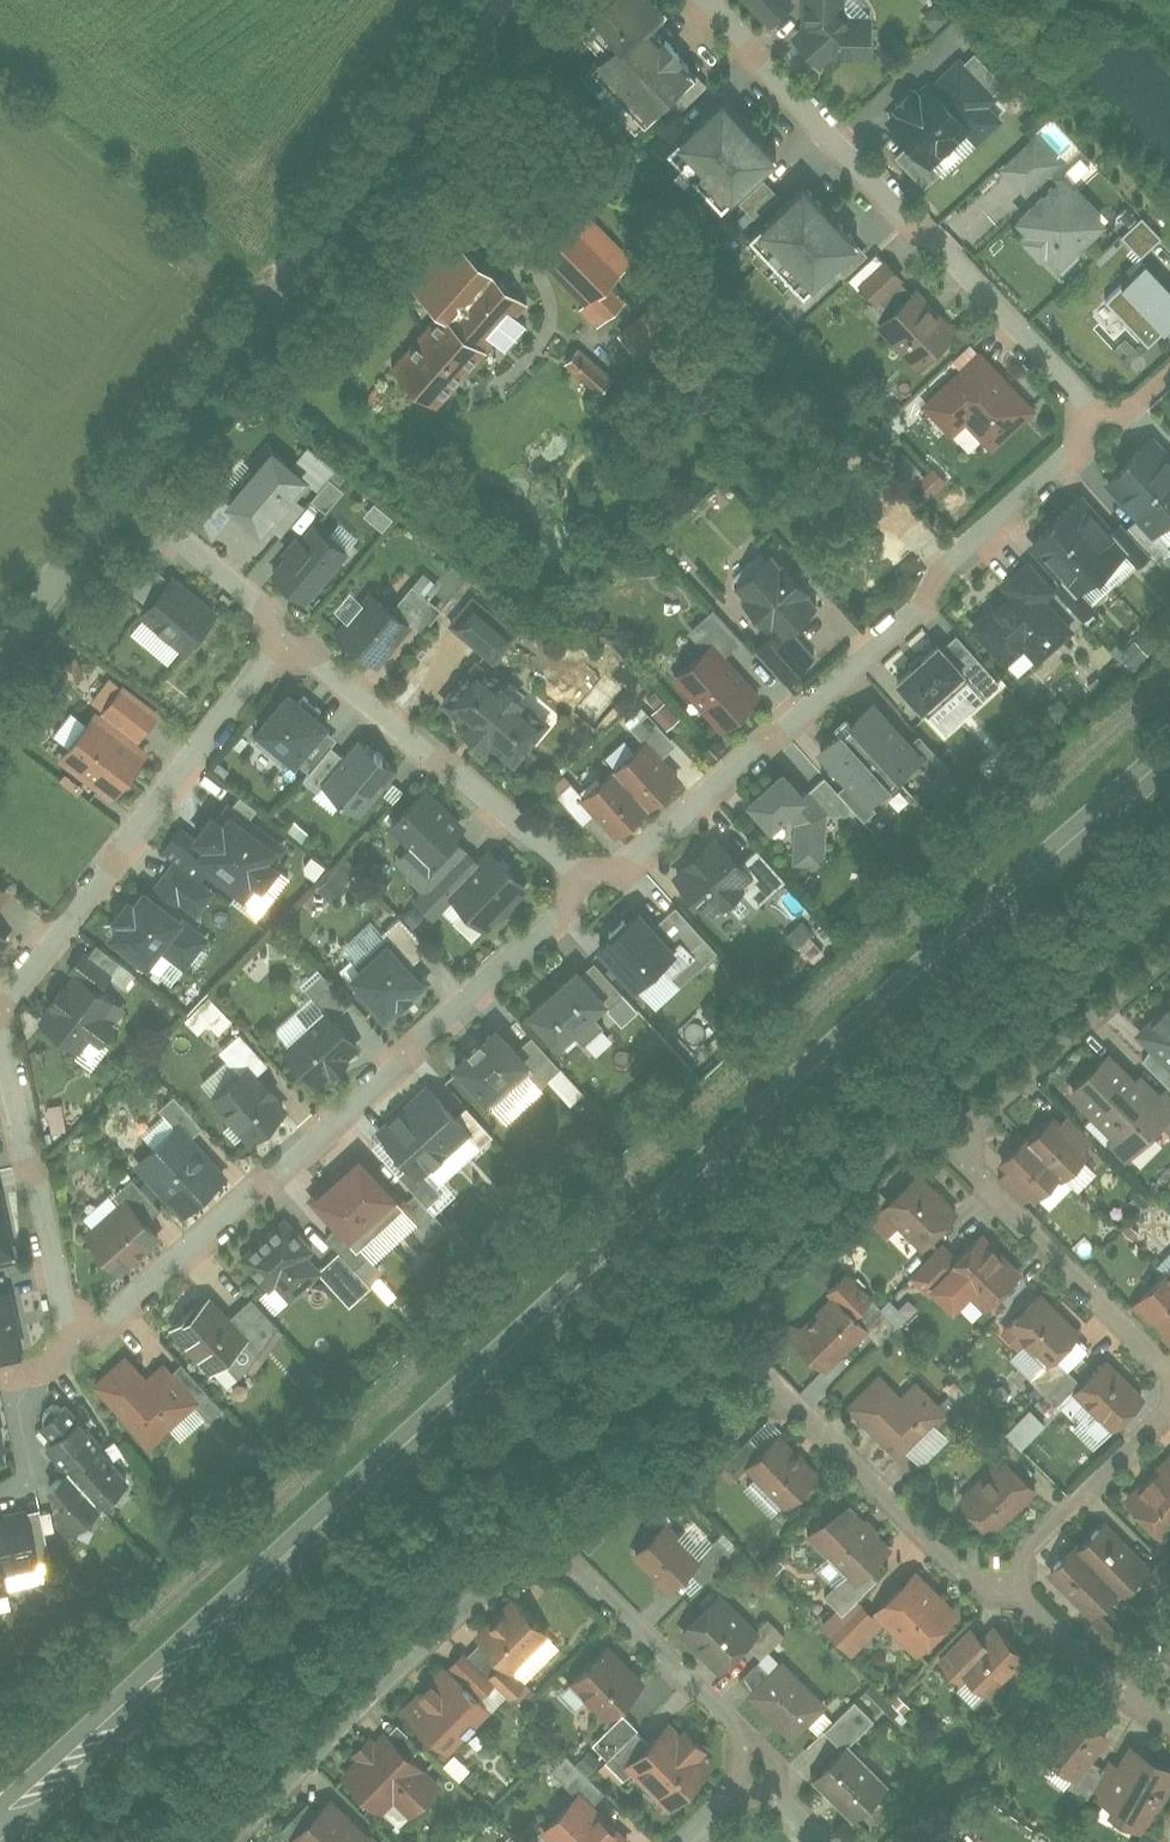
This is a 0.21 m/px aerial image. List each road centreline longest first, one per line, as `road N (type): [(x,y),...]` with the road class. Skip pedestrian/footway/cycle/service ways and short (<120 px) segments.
road 1 (secondary): [(1169,757),(304,1529),(0,1819)]
road 2 (residential): [(590,889),(101,1330),(66,1325),(0,1045)]
road 3 (residential): [(757,1774),(734,1725),(583,1572),(546,1552),(499,1562),(231,1841)]
road 4 (residential): [(1089,425),(1083,439),(937,573),(914,613),(590,889)]
road 5 (residential): [(509,0),(122,493)]
road 6 (residential): [(1169,1369),(967,1170),(968,1123),(1169,949)]
road 7 (residential): [(712,0),(1083,406),(1089,425)]
road 8 (residential): [(0,1015),(284,637)]
road 9 (residential): [(590,889),(284,637)]
road 10 (residential): [(1014,1592),(977,1592),(773,1390),(736,1385)]
road 11 (residential): [(1169,1410),(1024,1555),(1014,1592)]
road 12 (residential): [(284,637),(122,493)]
road 13 (residential): [(122,493),(0,659)]
road 14 (residential): [(1014,1592),(1110,1681),(1169,1723)]

